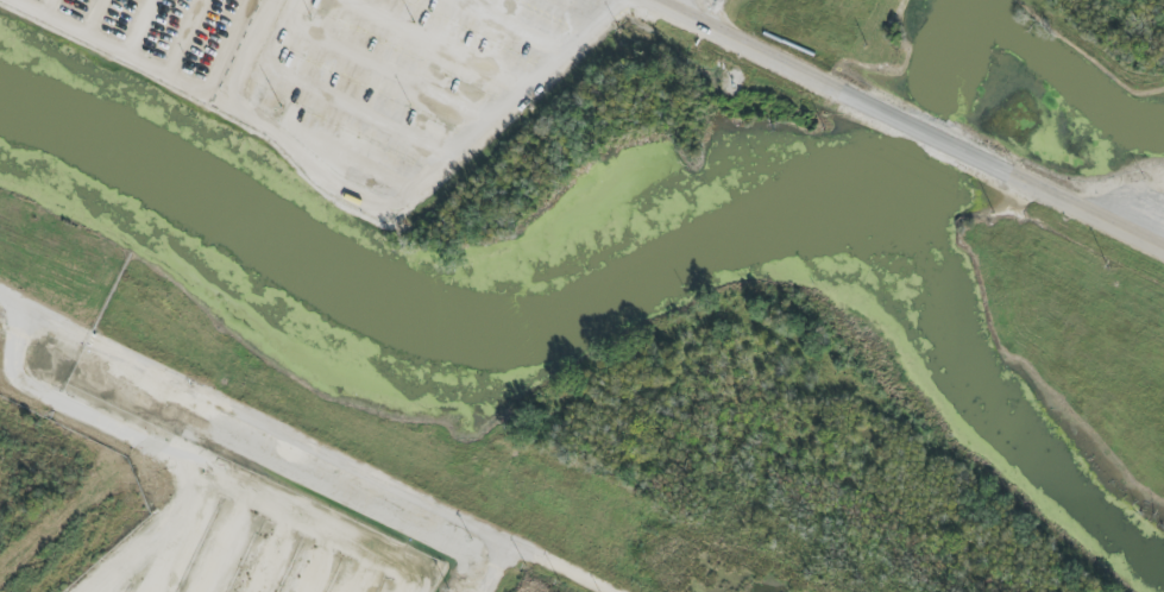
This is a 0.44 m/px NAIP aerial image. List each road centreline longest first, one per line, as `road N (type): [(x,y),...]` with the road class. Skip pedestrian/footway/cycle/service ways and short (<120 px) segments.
road 1 (residential): [(0,290),(621,591)]
road 2 (residential): [(1163,243),(698,13)]

